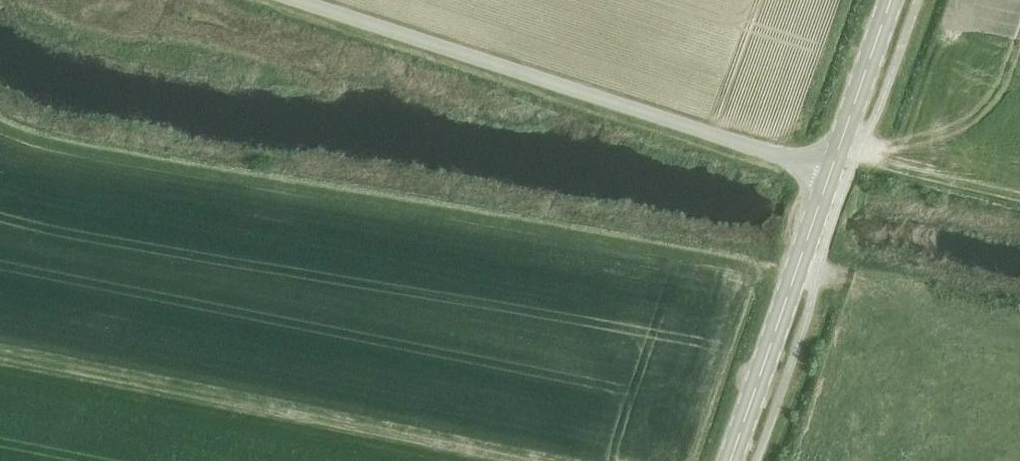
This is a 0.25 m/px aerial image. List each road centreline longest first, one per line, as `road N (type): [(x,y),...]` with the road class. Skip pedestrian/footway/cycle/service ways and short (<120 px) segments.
road 1 (unclassified): [(830,172),(297,0)]
road 2 (track): [(527,460),(0,360)]
road 3 (secondary): [(732,460),(830,172)]
road 4 (secondary): [(830,172),(887,0)]

